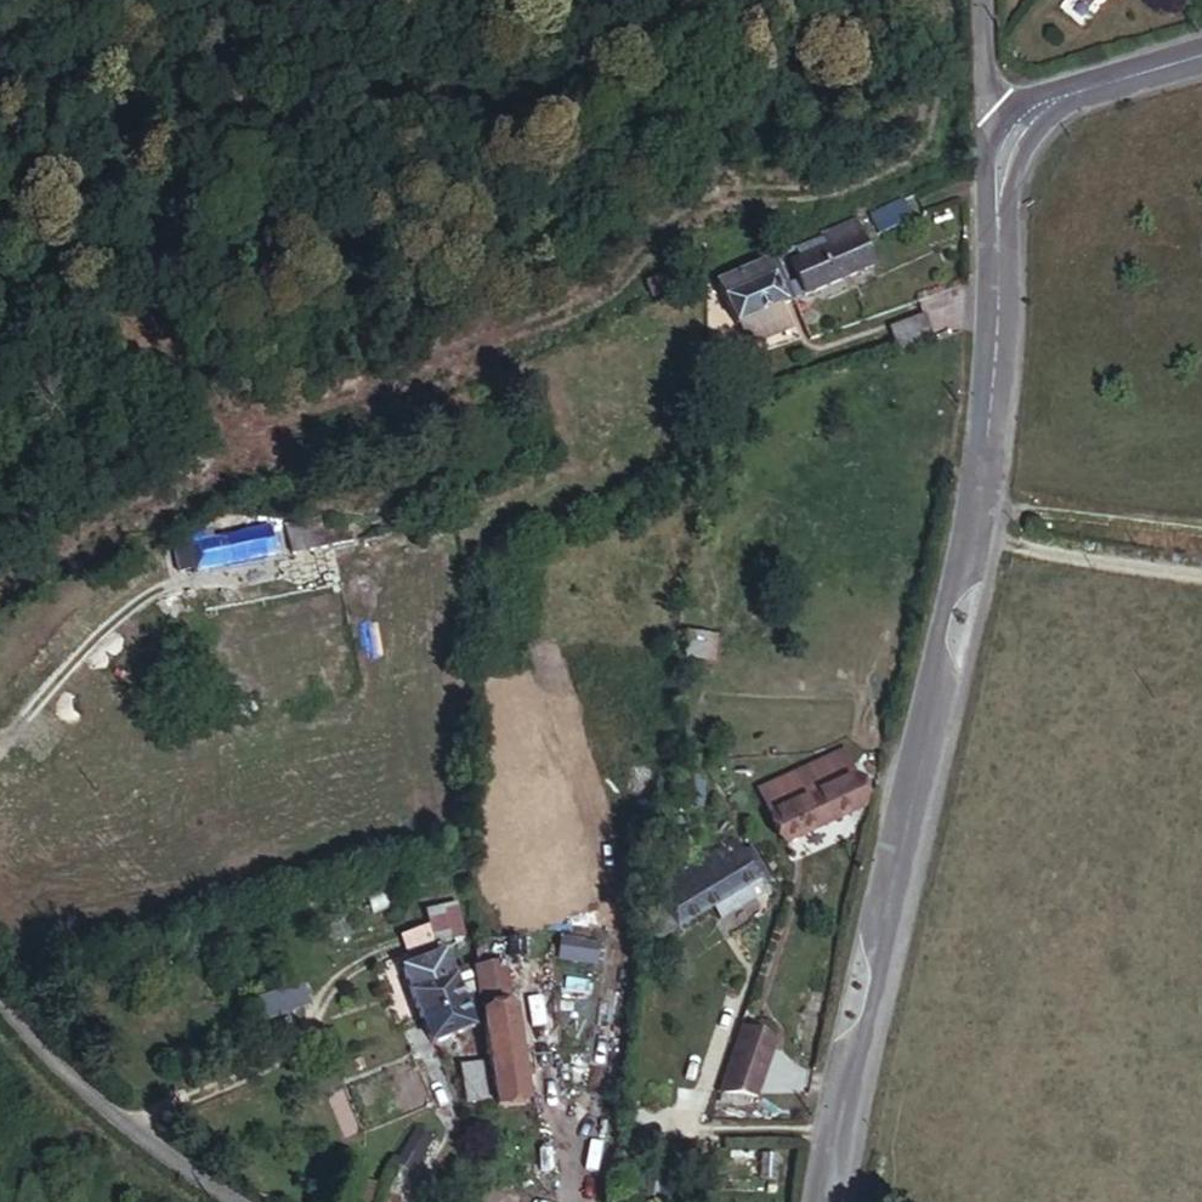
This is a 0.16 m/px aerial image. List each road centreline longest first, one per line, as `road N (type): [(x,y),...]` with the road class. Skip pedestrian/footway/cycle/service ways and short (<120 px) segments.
road 1 (residential): [(822,1201),(983,486),(1003,154),(1022,124)]
road 2 (unclassified): [(0,1001),(69,1078),(162,1152),(244,1201)]
road 3 (residential): [(1022,124),(1079,90),(1201,55)]
road 4 (unclassified): [(977,0),(993,109),(1022,124)]

